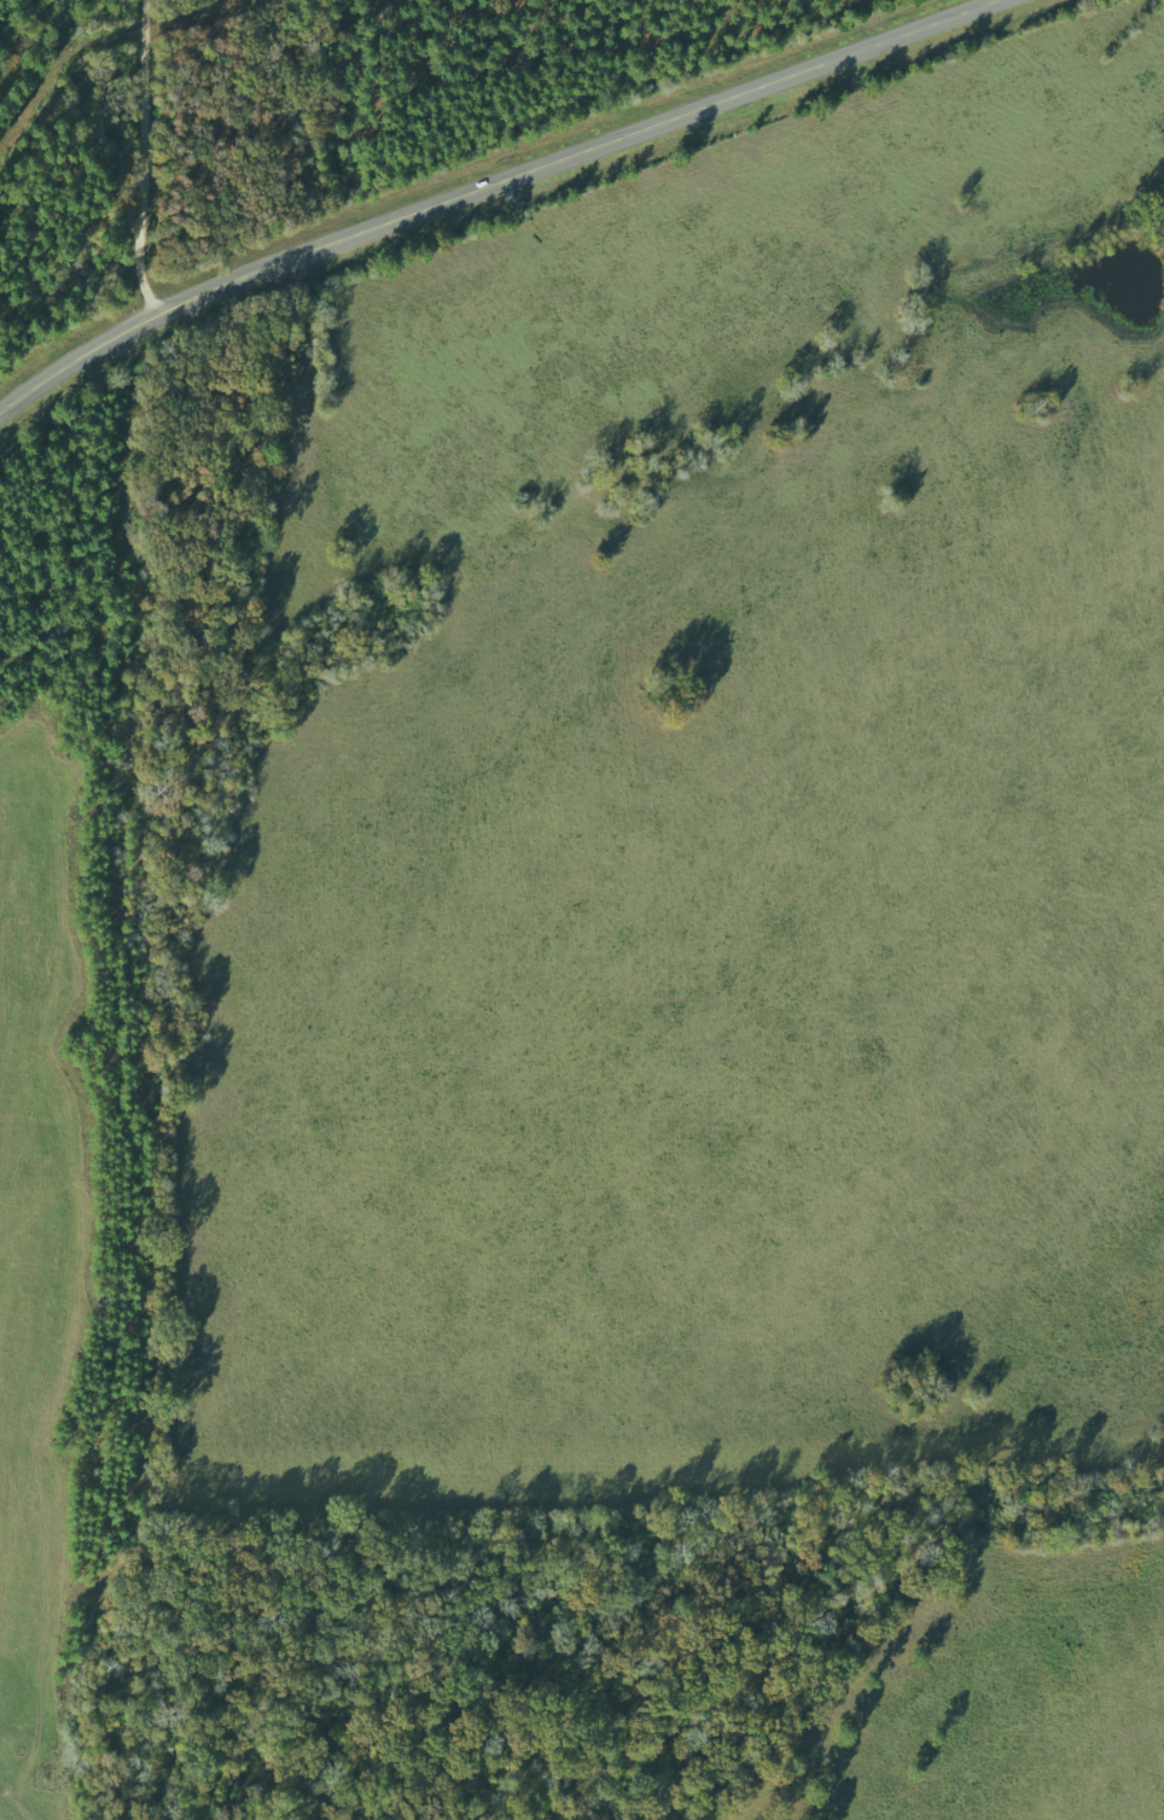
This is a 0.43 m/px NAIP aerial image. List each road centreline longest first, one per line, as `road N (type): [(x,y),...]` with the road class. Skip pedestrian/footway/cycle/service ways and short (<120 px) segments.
road 1 (secondary): [(1000,0),(235,279),(126,329),(0,411)]

